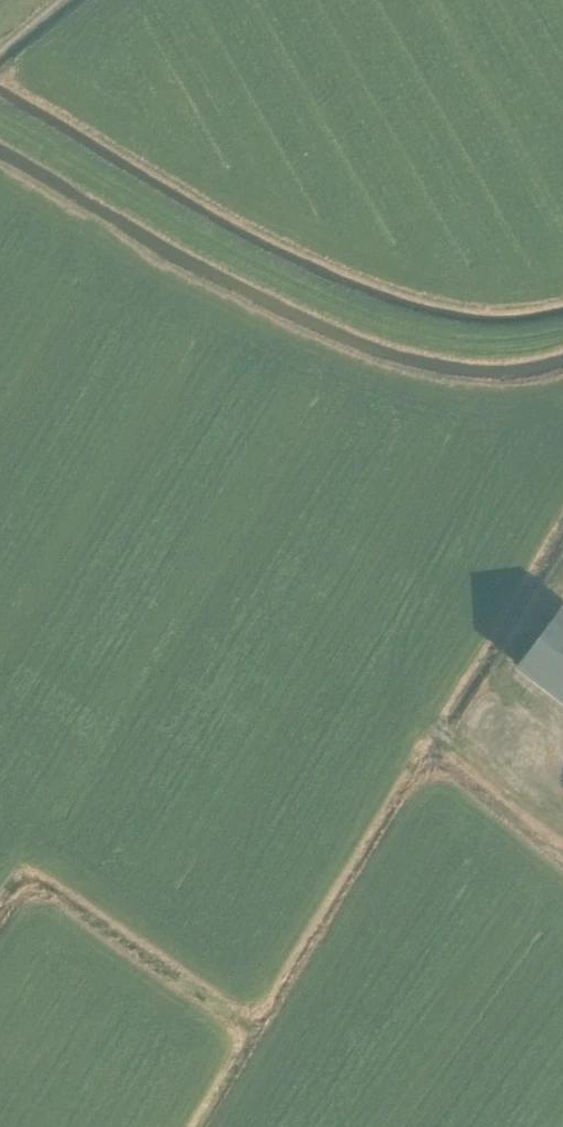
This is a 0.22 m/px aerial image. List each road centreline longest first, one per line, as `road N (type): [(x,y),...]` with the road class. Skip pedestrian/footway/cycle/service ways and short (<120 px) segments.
road 1 (track): [(562,331),(502,343),(400,324),(212,243),(0,122)]

